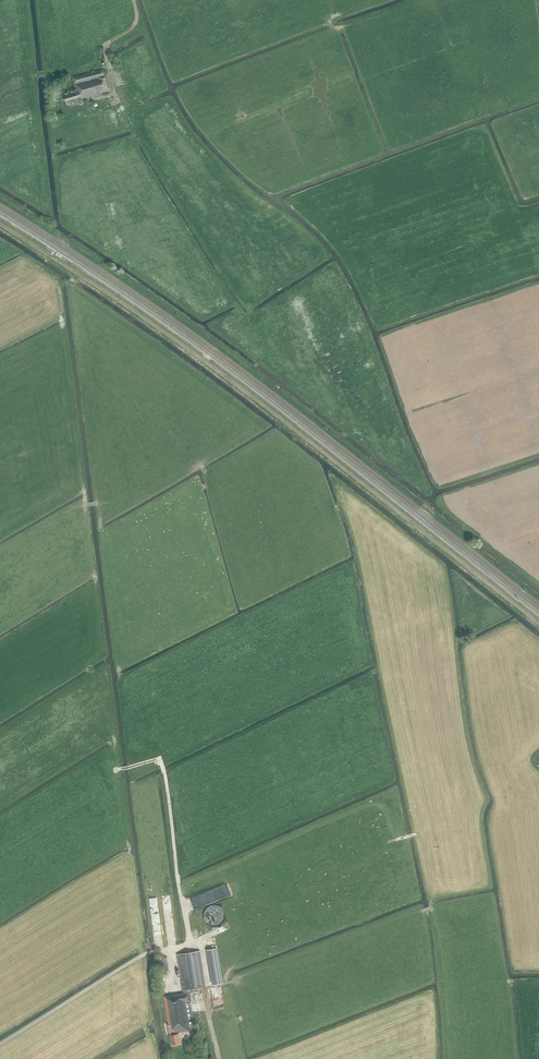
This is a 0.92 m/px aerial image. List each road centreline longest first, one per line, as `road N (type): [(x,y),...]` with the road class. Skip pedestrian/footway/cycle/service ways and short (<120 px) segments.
road 1 (track): [(538,624),(191,352),(0,225)]

